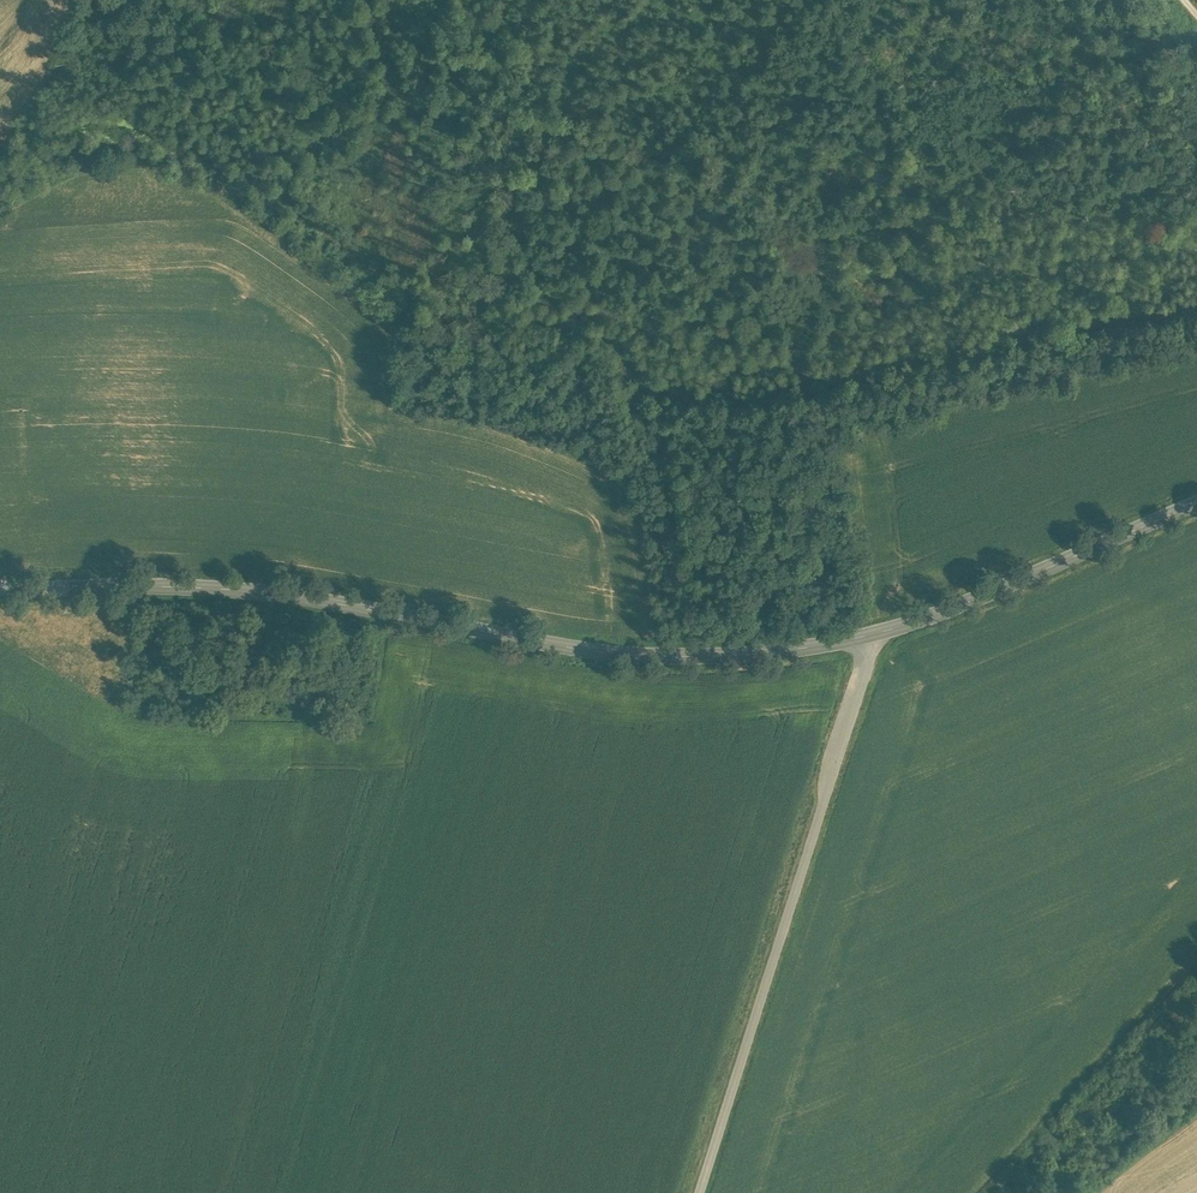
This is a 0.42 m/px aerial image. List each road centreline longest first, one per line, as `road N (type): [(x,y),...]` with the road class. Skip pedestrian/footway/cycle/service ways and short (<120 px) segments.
road 1 (secondary): [(0,591),(225,587),(593,650),(757,651),(872,635),(1196,502)]
road 2 (track): [(872,635),(872,664),(696,1192)]

